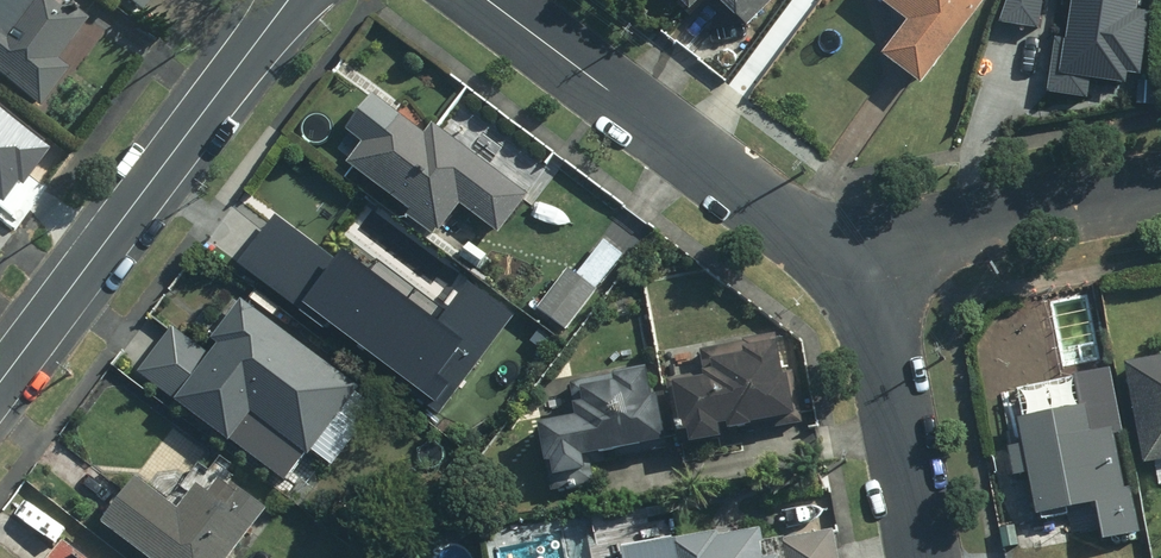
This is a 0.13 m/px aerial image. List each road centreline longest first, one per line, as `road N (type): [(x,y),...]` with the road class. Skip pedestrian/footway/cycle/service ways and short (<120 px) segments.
road 1 (residential): [(288,0),(0,382)]
road 2 (residential): [(490,0),(834,258)]
road 3 (residential): [(834,258),(1160,195)]
road 4 (residential): [(834,258),(865,296),(886,341),(924,557)]

